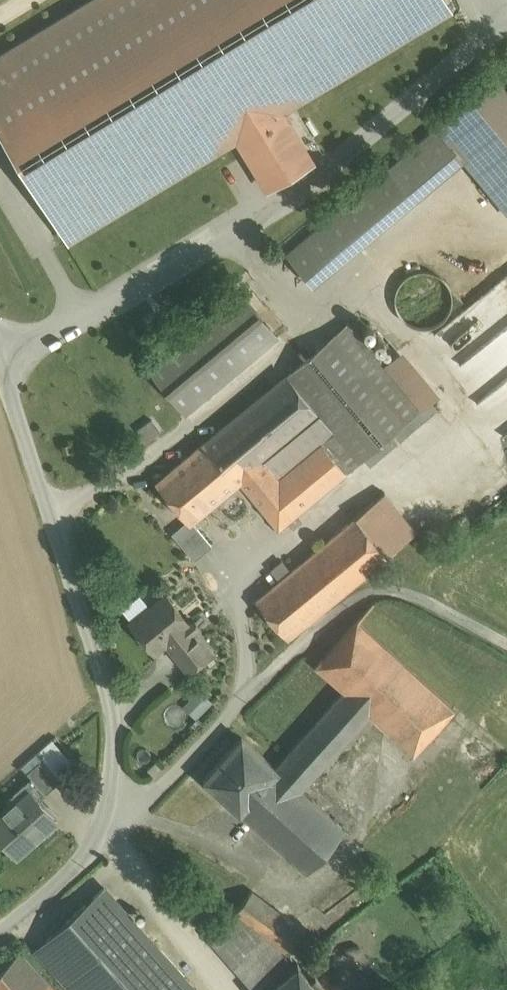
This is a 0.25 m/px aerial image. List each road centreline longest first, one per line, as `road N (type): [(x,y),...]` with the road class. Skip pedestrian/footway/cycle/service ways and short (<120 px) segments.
road 1 (unclassified): [(0,932),(104,836),(113,713),(0,366)]

